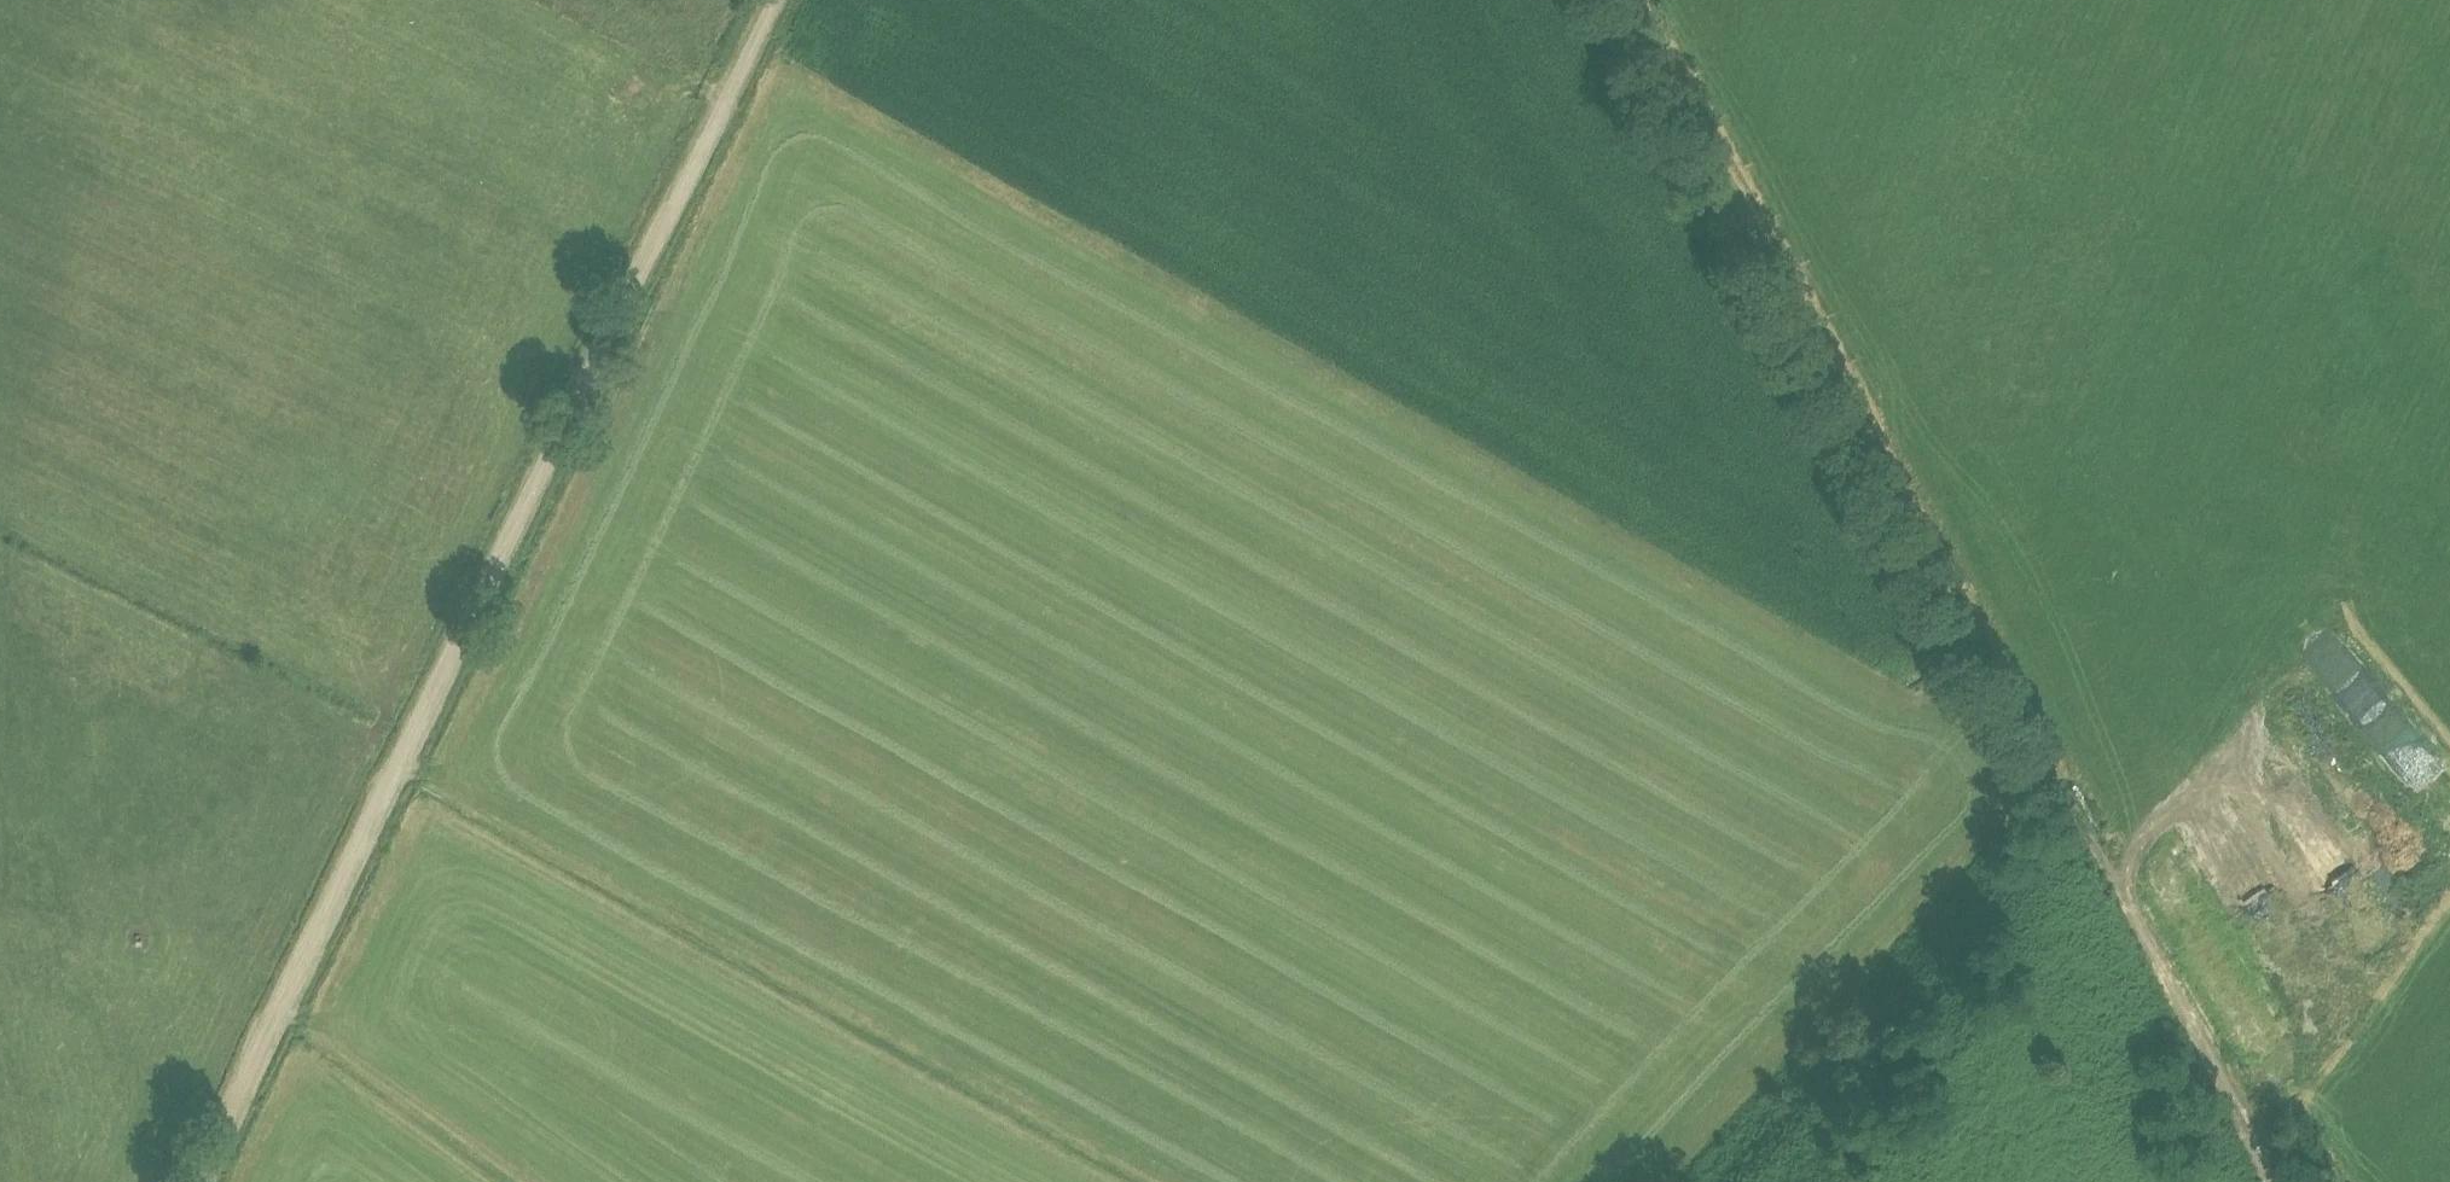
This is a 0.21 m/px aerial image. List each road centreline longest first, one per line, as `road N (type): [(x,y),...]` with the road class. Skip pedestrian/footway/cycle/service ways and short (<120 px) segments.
road 1 (track): [(1619,0),(2272,1181)]
road 2 (track): [(766,0),(193,1181)]

